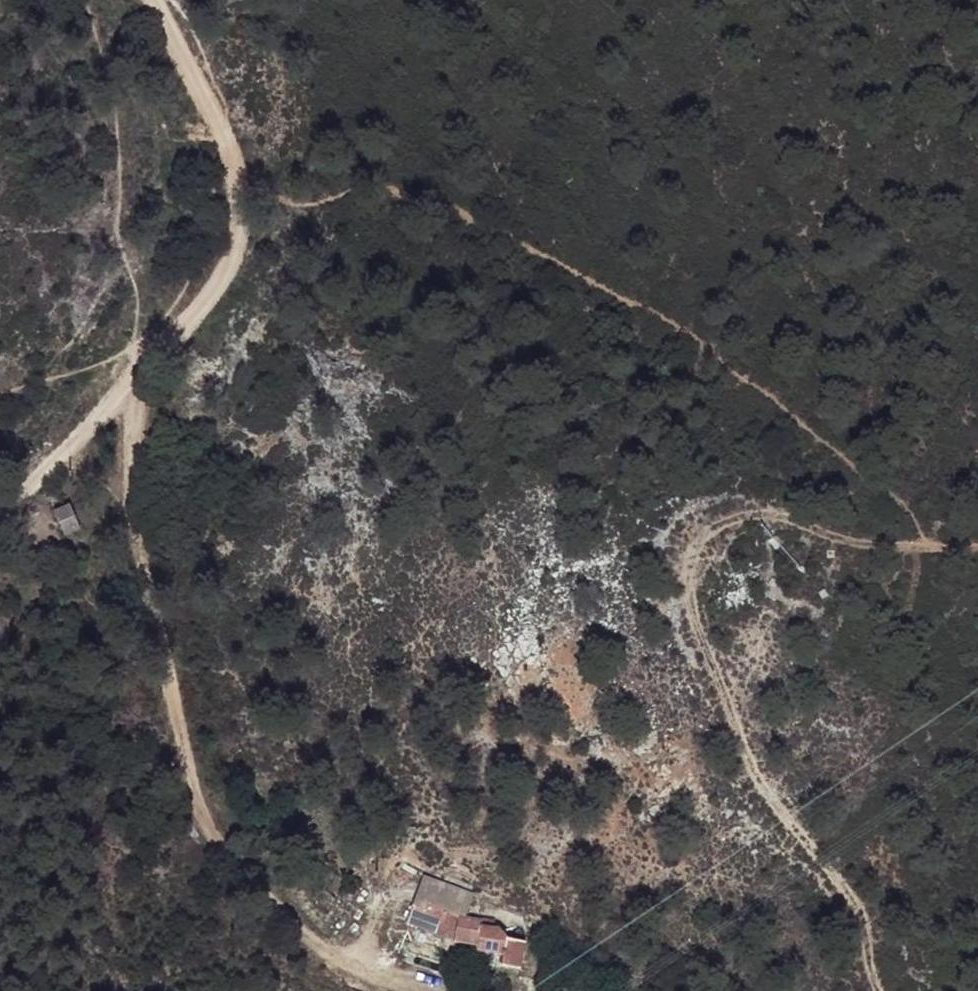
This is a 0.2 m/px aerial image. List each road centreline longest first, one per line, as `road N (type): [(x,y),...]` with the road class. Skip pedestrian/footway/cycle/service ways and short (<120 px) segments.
road 1 (track): [(977,549),(836,540),(780,520),(744,520),(696,555),(694,599),(734,718),(762,785),(860,906),(879,990)]
road 2 (track): [(425,990),(366,967),(290,920),(223,849),(189,786),(142,546),(125,395)]
road 3 (track): [(125,395),(224,275),(240,226),(233,157),(154,0)]
road 4 (track): [(125,395),(41,494),(0,523)]

